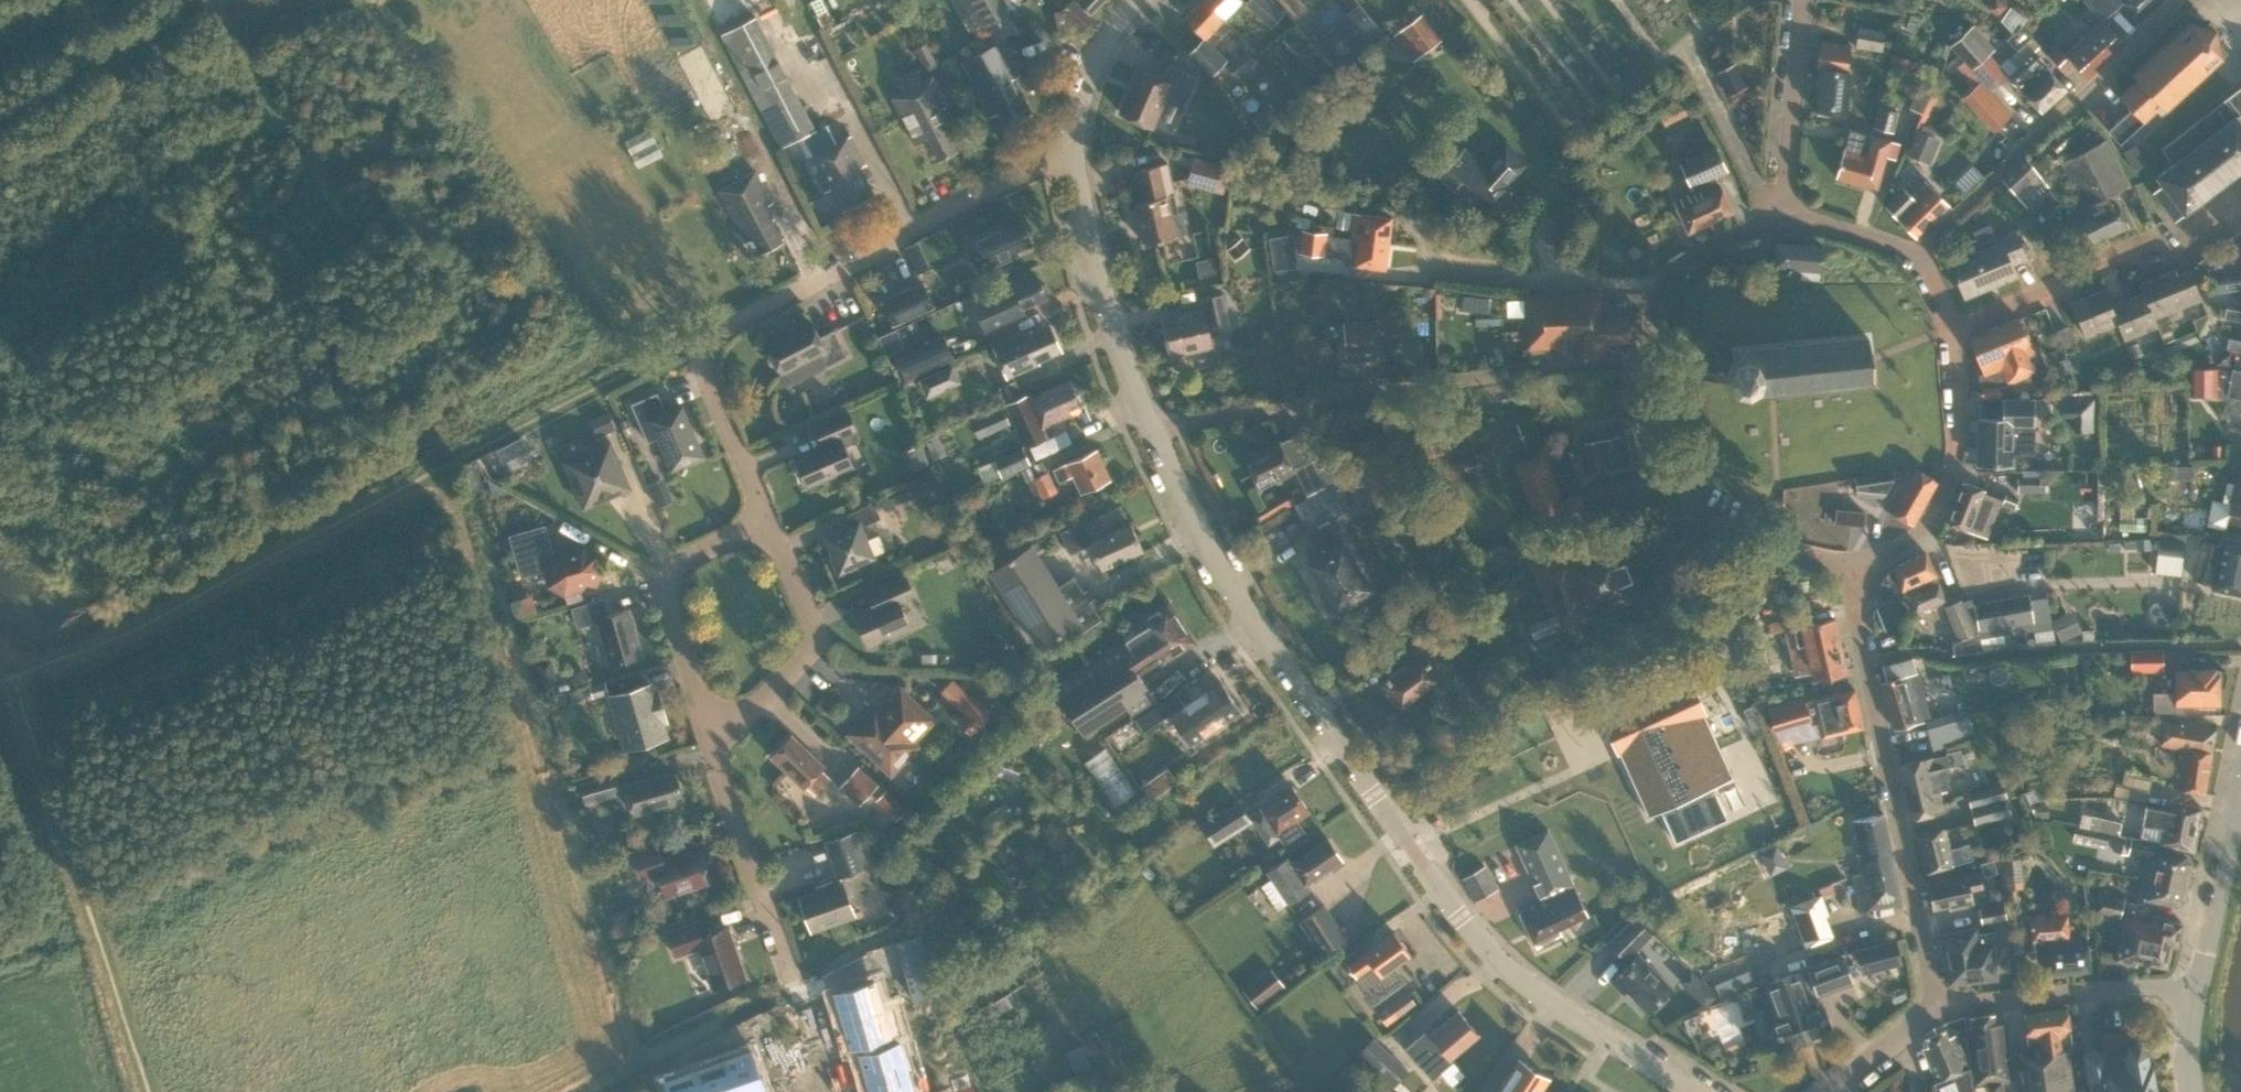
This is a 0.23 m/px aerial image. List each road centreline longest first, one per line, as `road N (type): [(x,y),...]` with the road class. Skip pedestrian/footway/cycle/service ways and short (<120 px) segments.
road 1 (unclassified): [(1697,1091),(1563,1012),(1486,946),(1251,621),(1150,428)]
road 2 (residential): [(767,520),(704,374),(702,342),(1072,149)]
road 3 (residential): [(1150,428),(1467,379),(1649,361)]
road 4 (residential): [(1940,1008),(1851,558)]
road 5 (residential): [(1911,256),(2183,0)]
road 6 (residential): [(1851,558),(1776,546),(1690,507),(1663,466),(1649,361)]
road 7 (residential): [(1951,332),(2118,259),(2190,255),(2240,219)]
road 8 (residential): [(711,748),(661,570),(767,520)]
road 9 (unclassified): [(1150,428),(1101,288),(1072,149)]
road 10 (residential): [(711,748),(821,641),(767,520)]
road 11 (residential): [(803,1016),(711,748)]
road 12 (residential): [(1851,558),(1907,540),(1944,493),(1958,416),(1951,332)]
road 13 (unclassified): [(1940,1008),(2147,985),(2194,988)]
road 14 (residential): [(1660,283),(1420,267)]
road 15 (residential): [(1780,221),(1802,0)]
road 16 (secondary): [(2194,988),(2240,782)]
road 17 (unclassified): [(1072,149),(1085,82),(1133,0)]
road 18 (unclassified): [(1830,1091),(1940,1008)]
road 19 (residential): [(1780,221),(1699,248),(1660,283)]
road 20 (residential): [(1911,256),(1860,233),(1780,221)]

